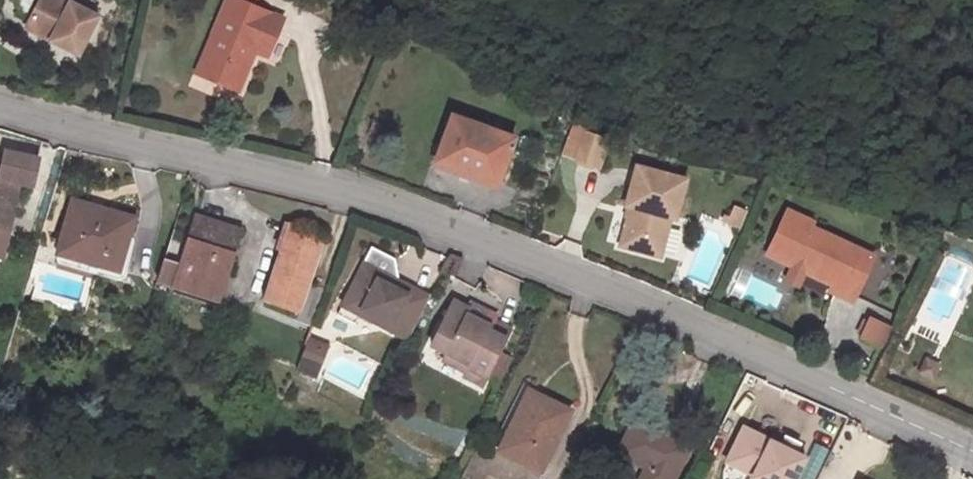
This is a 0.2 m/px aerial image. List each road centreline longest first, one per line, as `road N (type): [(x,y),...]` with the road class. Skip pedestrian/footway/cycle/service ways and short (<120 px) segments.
road 1 (unclassified): [(0,101),(333,188),(527,260),(972,454)]

